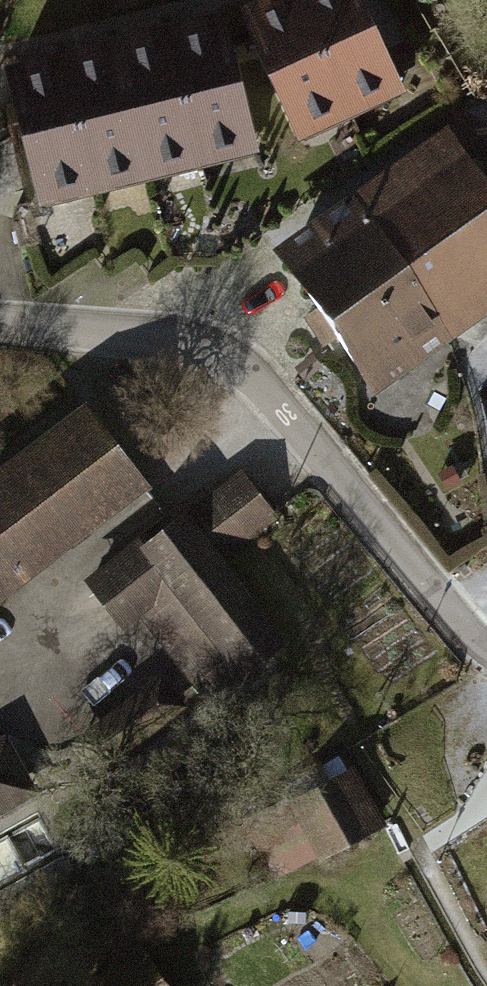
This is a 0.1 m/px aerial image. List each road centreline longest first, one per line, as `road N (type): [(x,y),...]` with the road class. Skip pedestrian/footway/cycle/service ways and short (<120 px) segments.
road 1 (residential): [(0,324),(173,340),(242,372),(486,651)]

